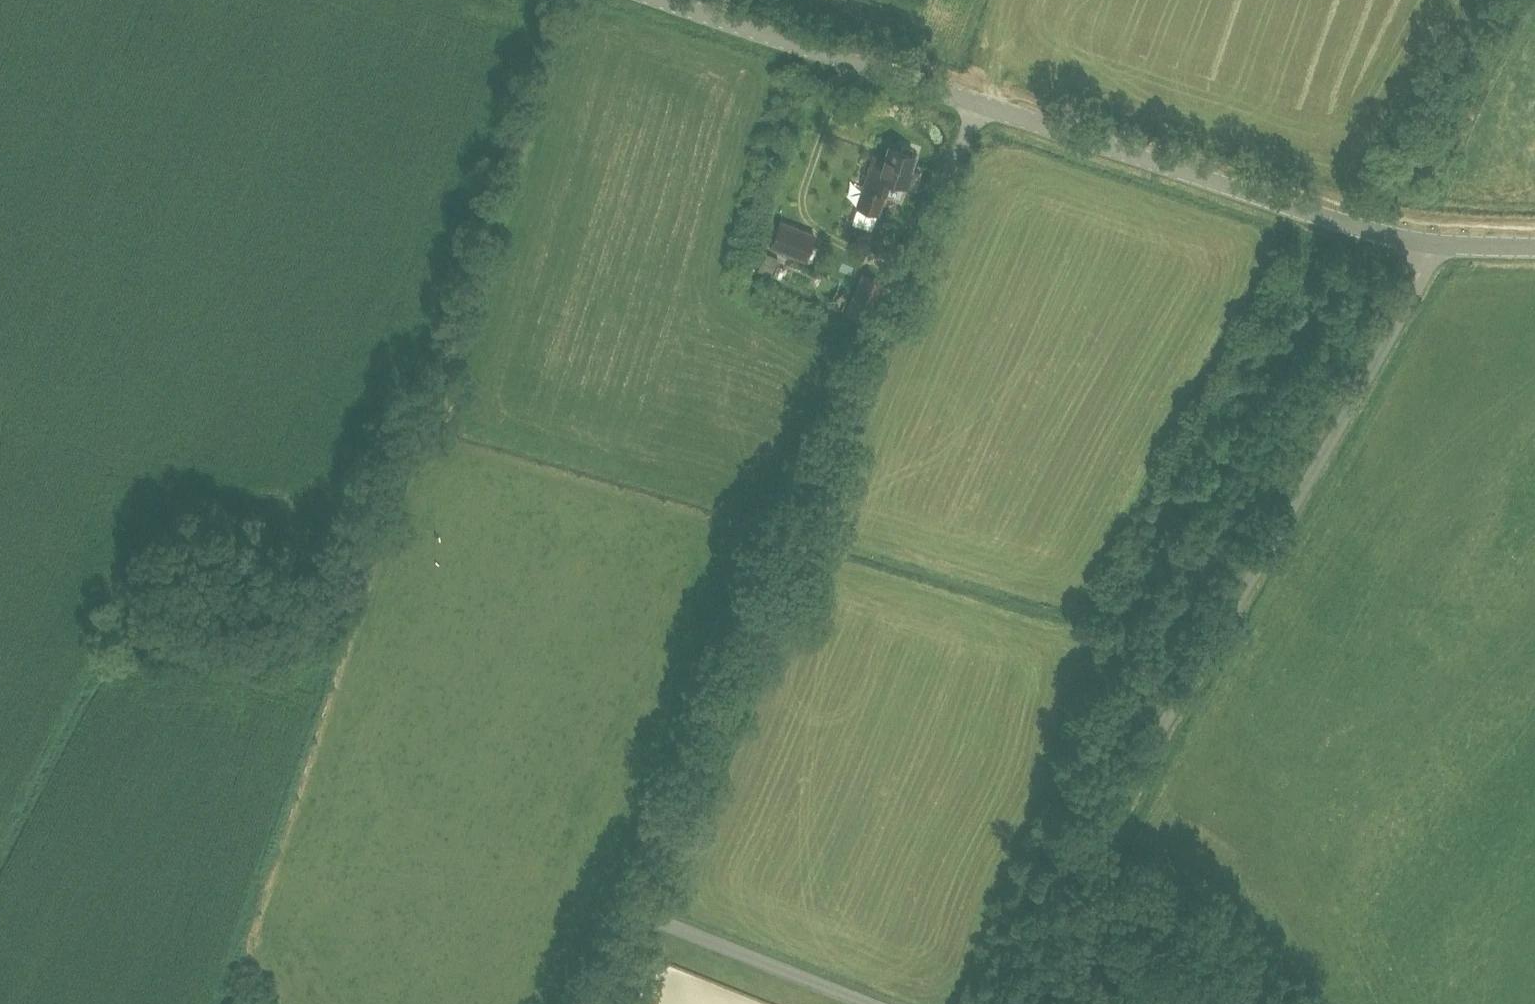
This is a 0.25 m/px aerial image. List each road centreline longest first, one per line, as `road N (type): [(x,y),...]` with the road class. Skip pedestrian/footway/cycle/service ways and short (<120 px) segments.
road 1 (unclassified): [(590,1003),(970,100)]
road 2 (unclassified): [(1534,246),(1373,234),(970,100)]
road 3 (unclassified): [(970,100),(665,0)]

